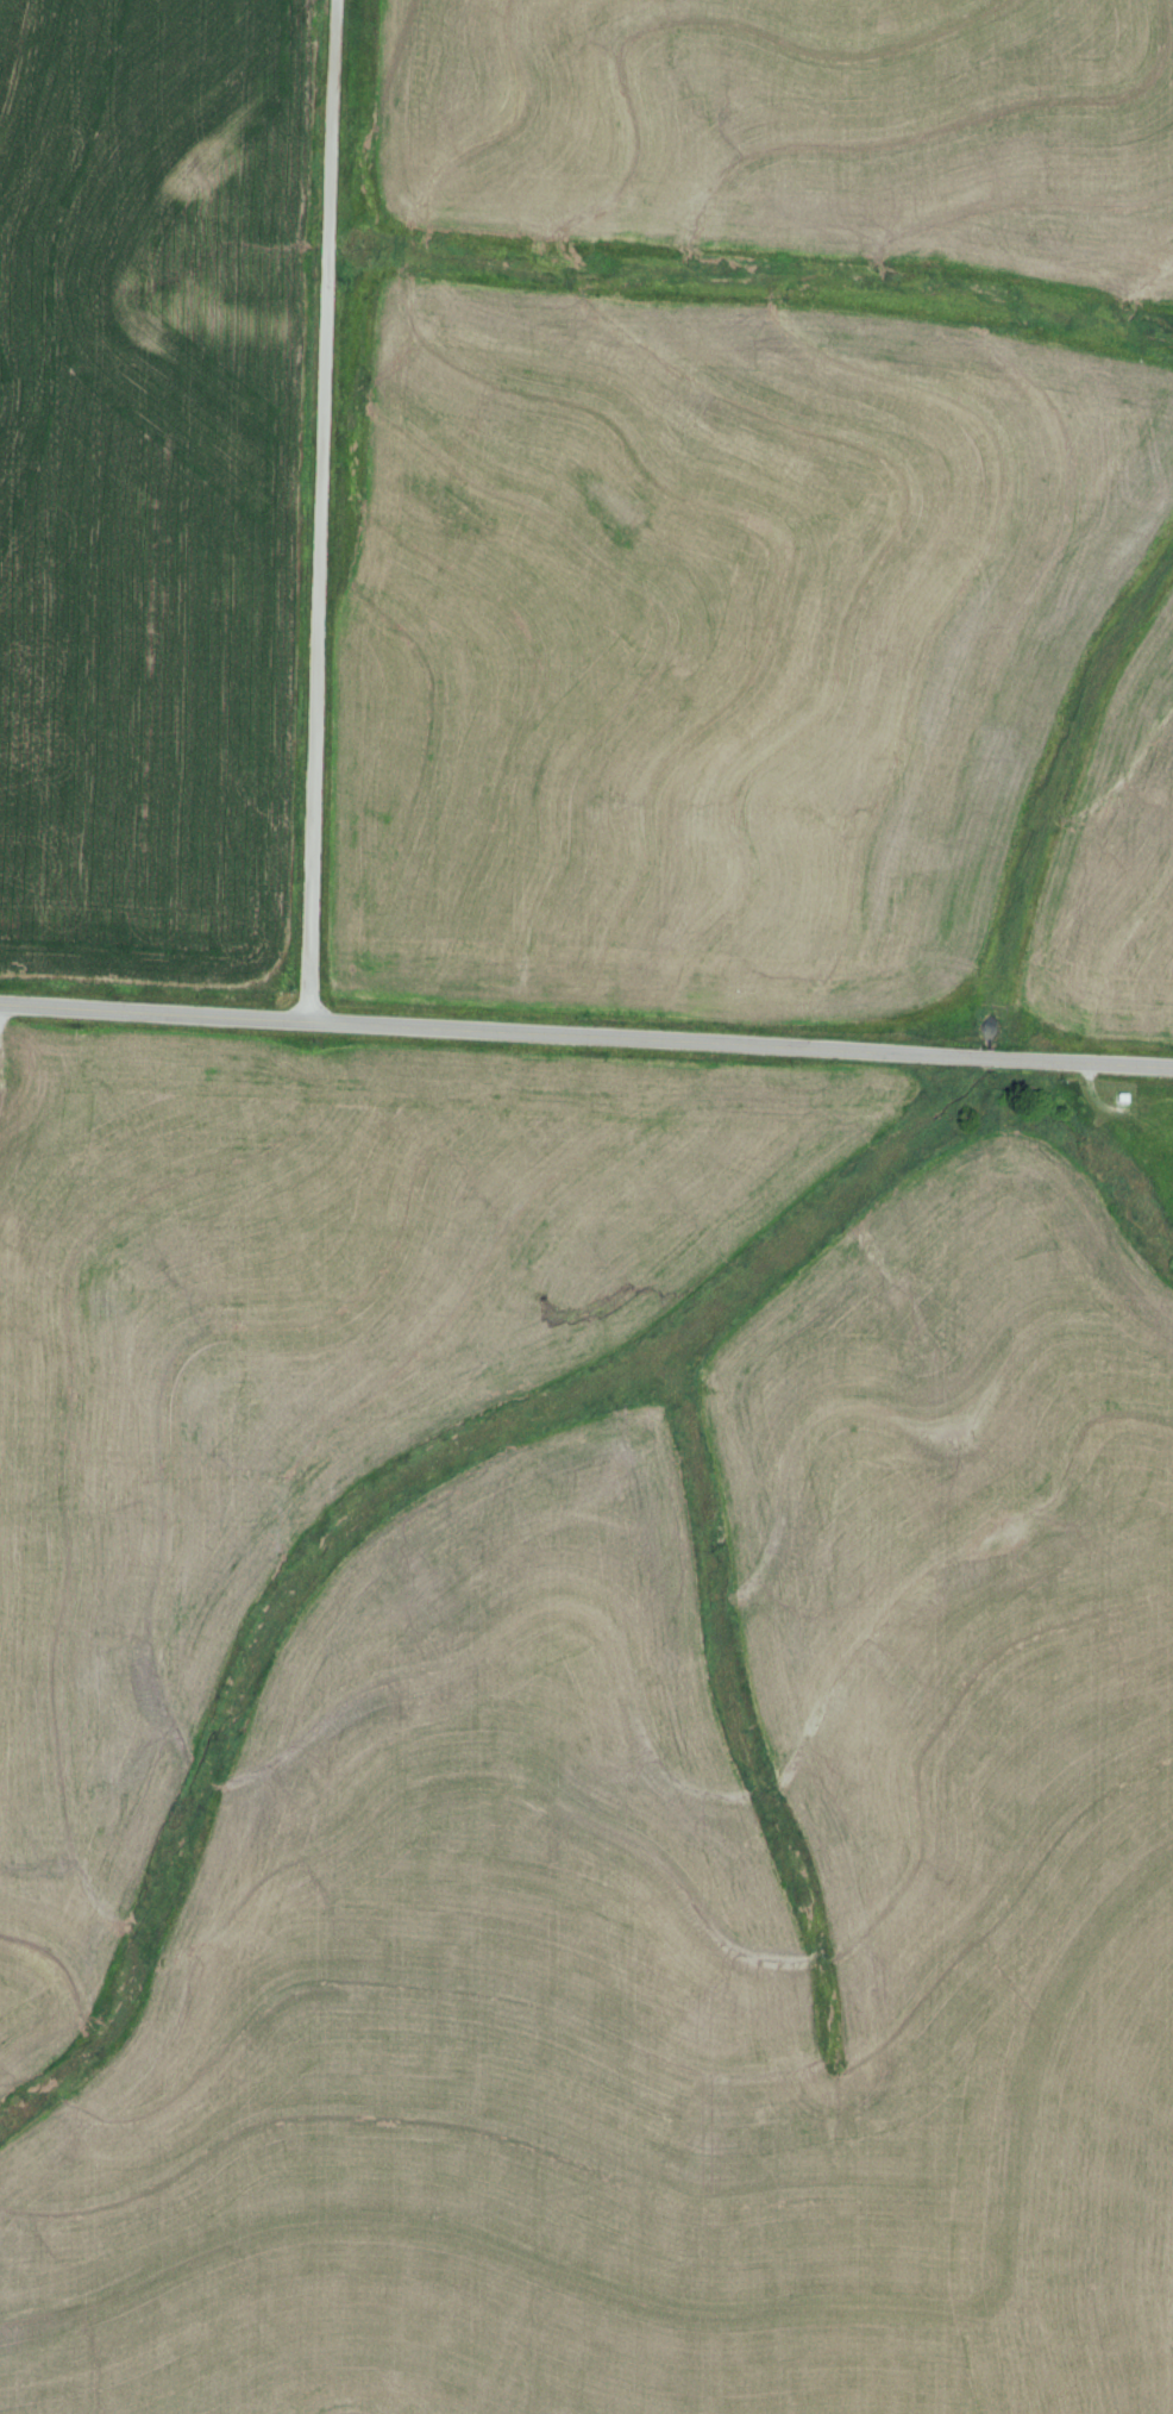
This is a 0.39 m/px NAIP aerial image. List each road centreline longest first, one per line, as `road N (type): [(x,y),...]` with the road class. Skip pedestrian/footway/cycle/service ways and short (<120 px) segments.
road 1 (tertiary): [(1172,1065),(0,1002)]
road 2 (residential): [(338,0),(307,1022)]

